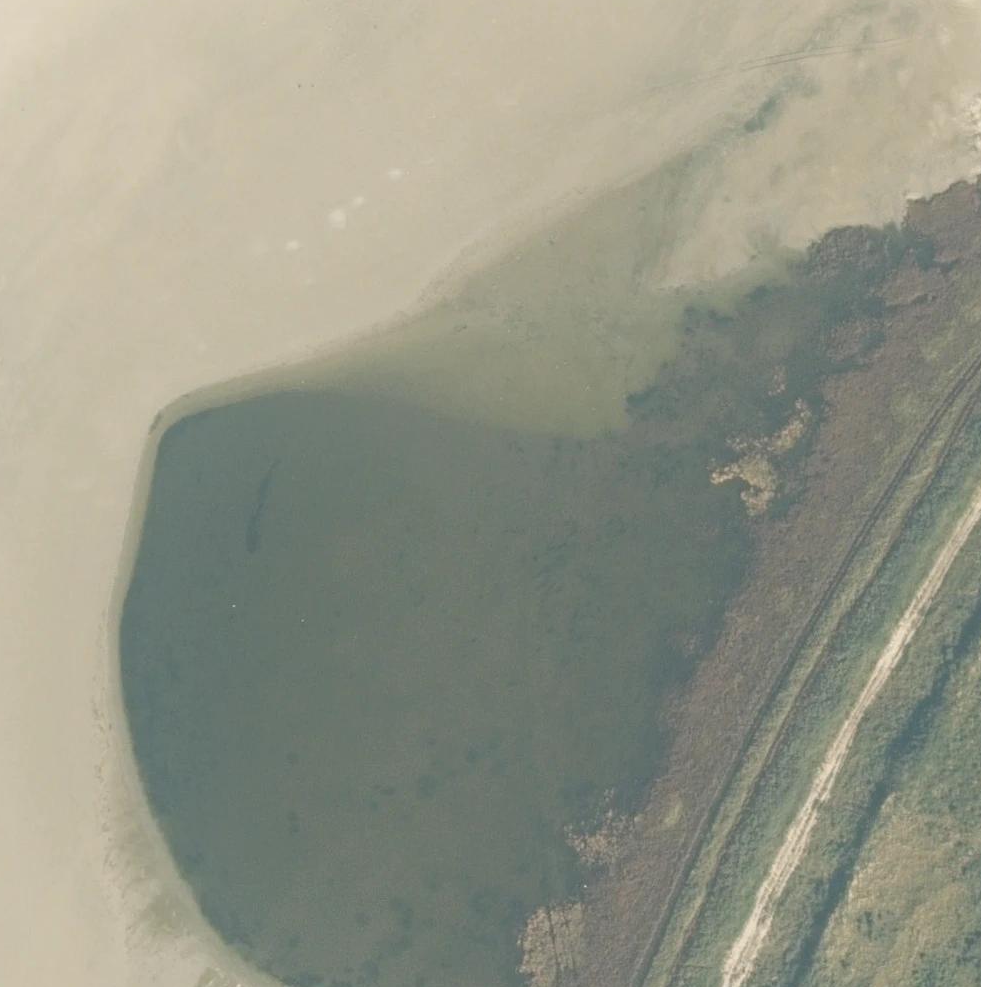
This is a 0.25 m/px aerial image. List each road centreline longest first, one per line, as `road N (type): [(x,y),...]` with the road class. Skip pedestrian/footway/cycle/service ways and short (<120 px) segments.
road 1 (track): [(635,986),(784,671),(980,357)]
road 2 (track): [(728,986),(819,778),(980,506)]

